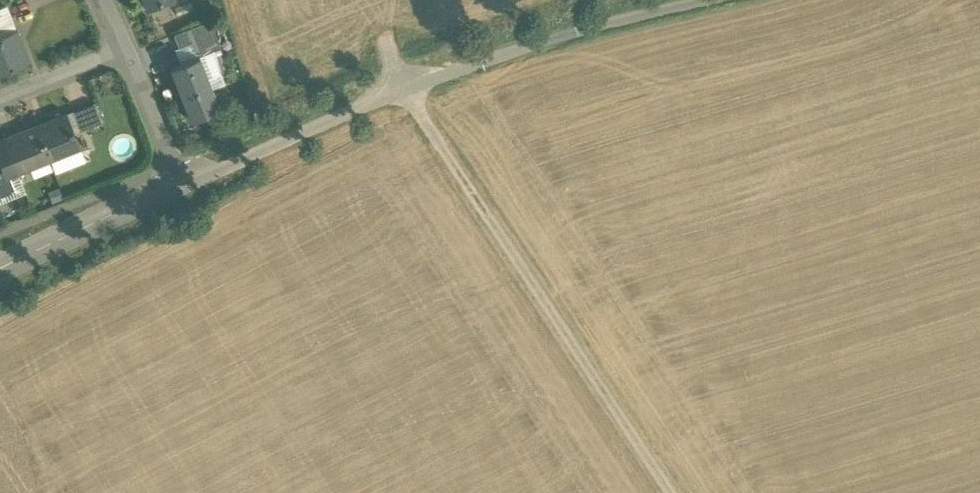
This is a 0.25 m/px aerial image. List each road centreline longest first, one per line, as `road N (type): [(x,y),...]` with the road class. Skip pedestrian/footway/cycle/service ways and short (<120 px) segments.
road 1 (track): [(180,187),(402,91),(559,36),(710,0)]
road 2 (track): [(402,91),(674,492)]
road 3 (residential): [(0,271),(180,187)]
road 4 (residential): [(124,51),(180,187)]
road 5 (residential): [(0,97),(124,51)]

